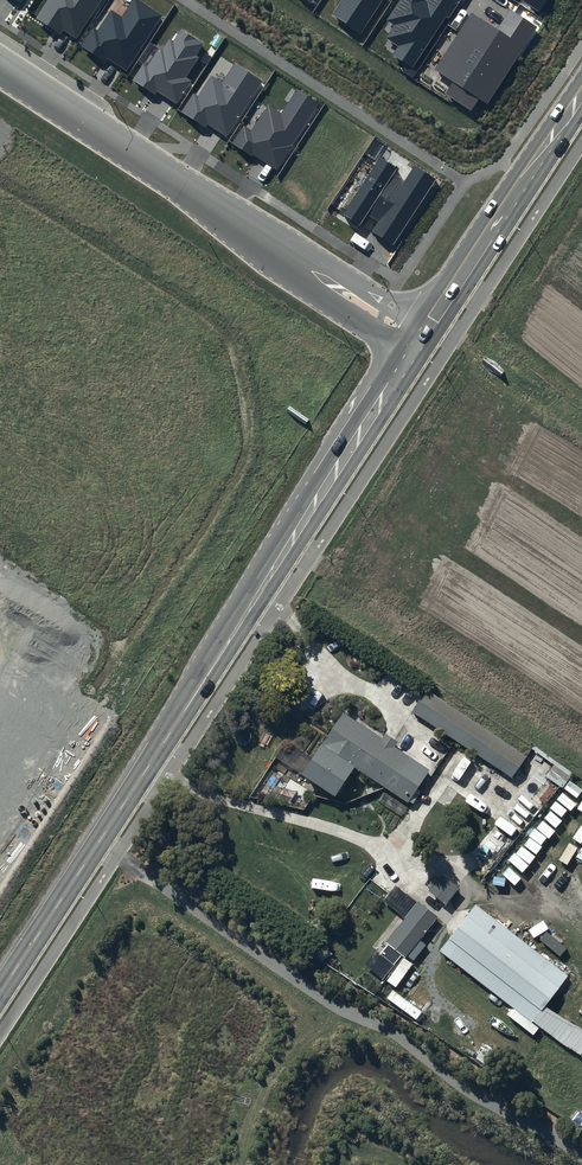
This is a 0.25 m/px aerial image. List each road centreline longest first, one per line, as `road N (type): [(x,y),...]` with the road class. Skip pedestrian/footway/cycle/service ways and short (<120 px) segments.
road 1 (secondary): [(0,993),(420,343)]
road 2 (residential): [(420,343),(0,67)]
road 3 (secondary): [(420,343),(581,95)]

